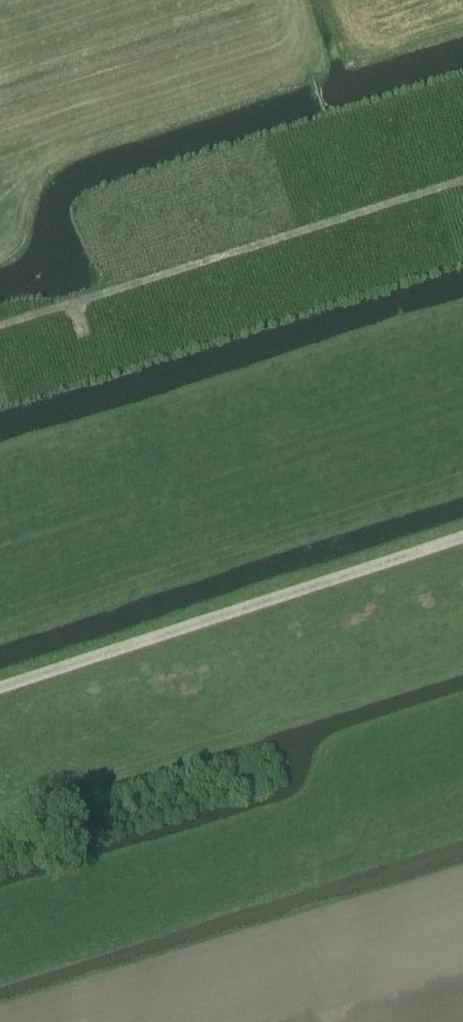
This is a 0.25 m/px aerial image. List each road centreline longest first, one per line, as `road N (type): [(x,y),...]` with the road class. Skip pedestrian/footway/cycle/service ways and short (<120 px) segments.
road 1 (track): [(462,537),(0,686)]

